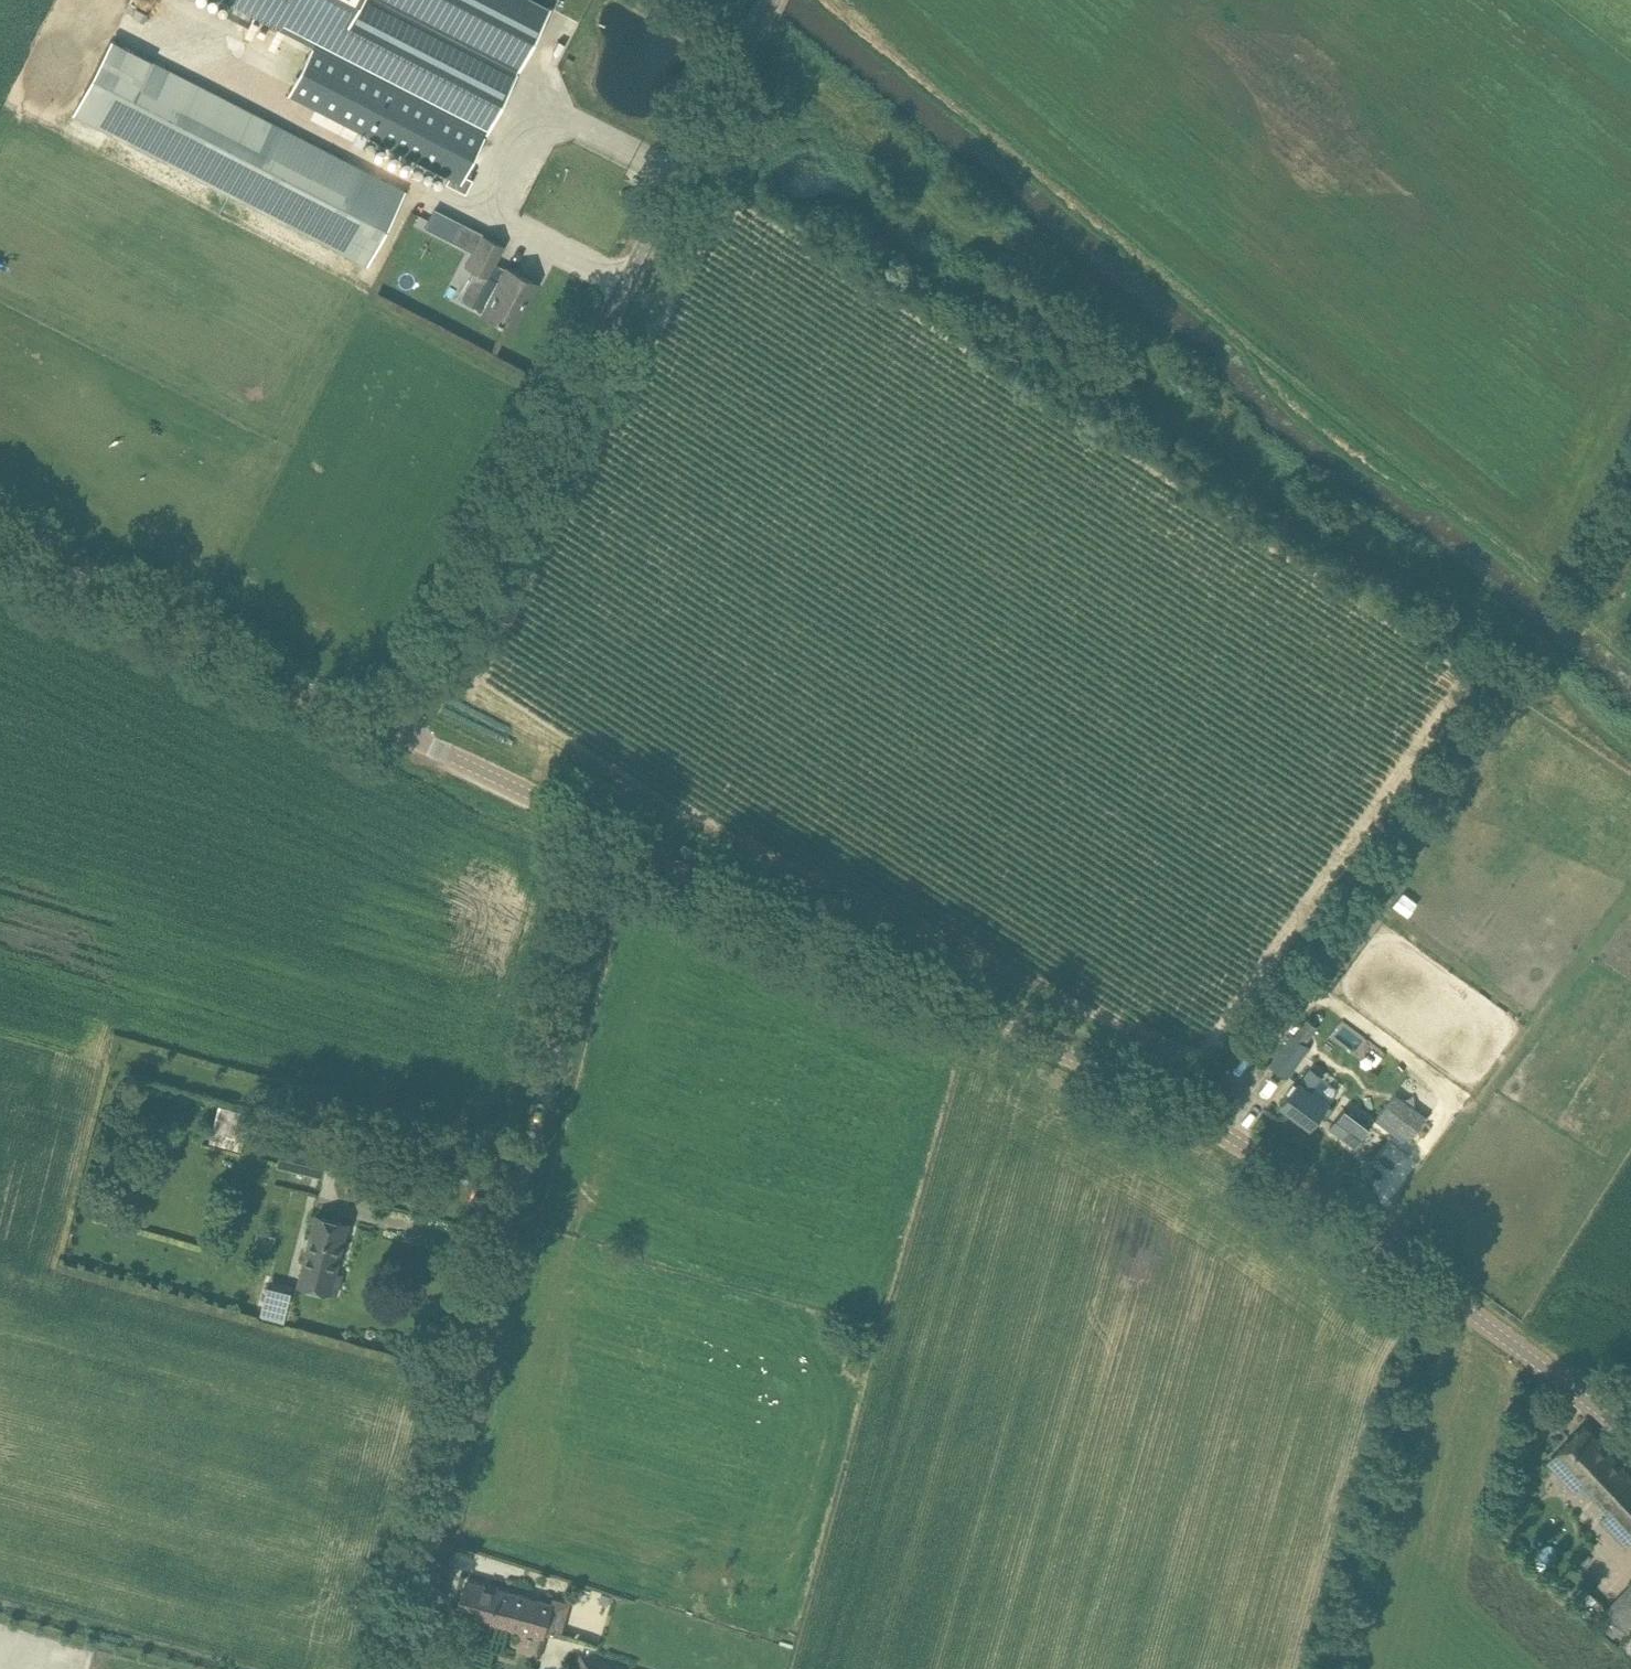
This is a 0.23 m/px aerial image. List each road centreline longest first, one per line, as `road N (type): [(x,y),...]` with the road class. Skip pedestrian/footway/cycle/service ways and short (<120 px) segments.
road 1 (unclassified): [(1630,1425),(1248,1135),(866,939),(610,822)]
road 2 (unclassified): [(391,1668),(610,822)]
road 3 (unclassified): [(408,724),(777,0)]
road 4 (unclassified): [(408,724),(0,530)]
road 5 (unclassified): [(610,822),(408,724)]

